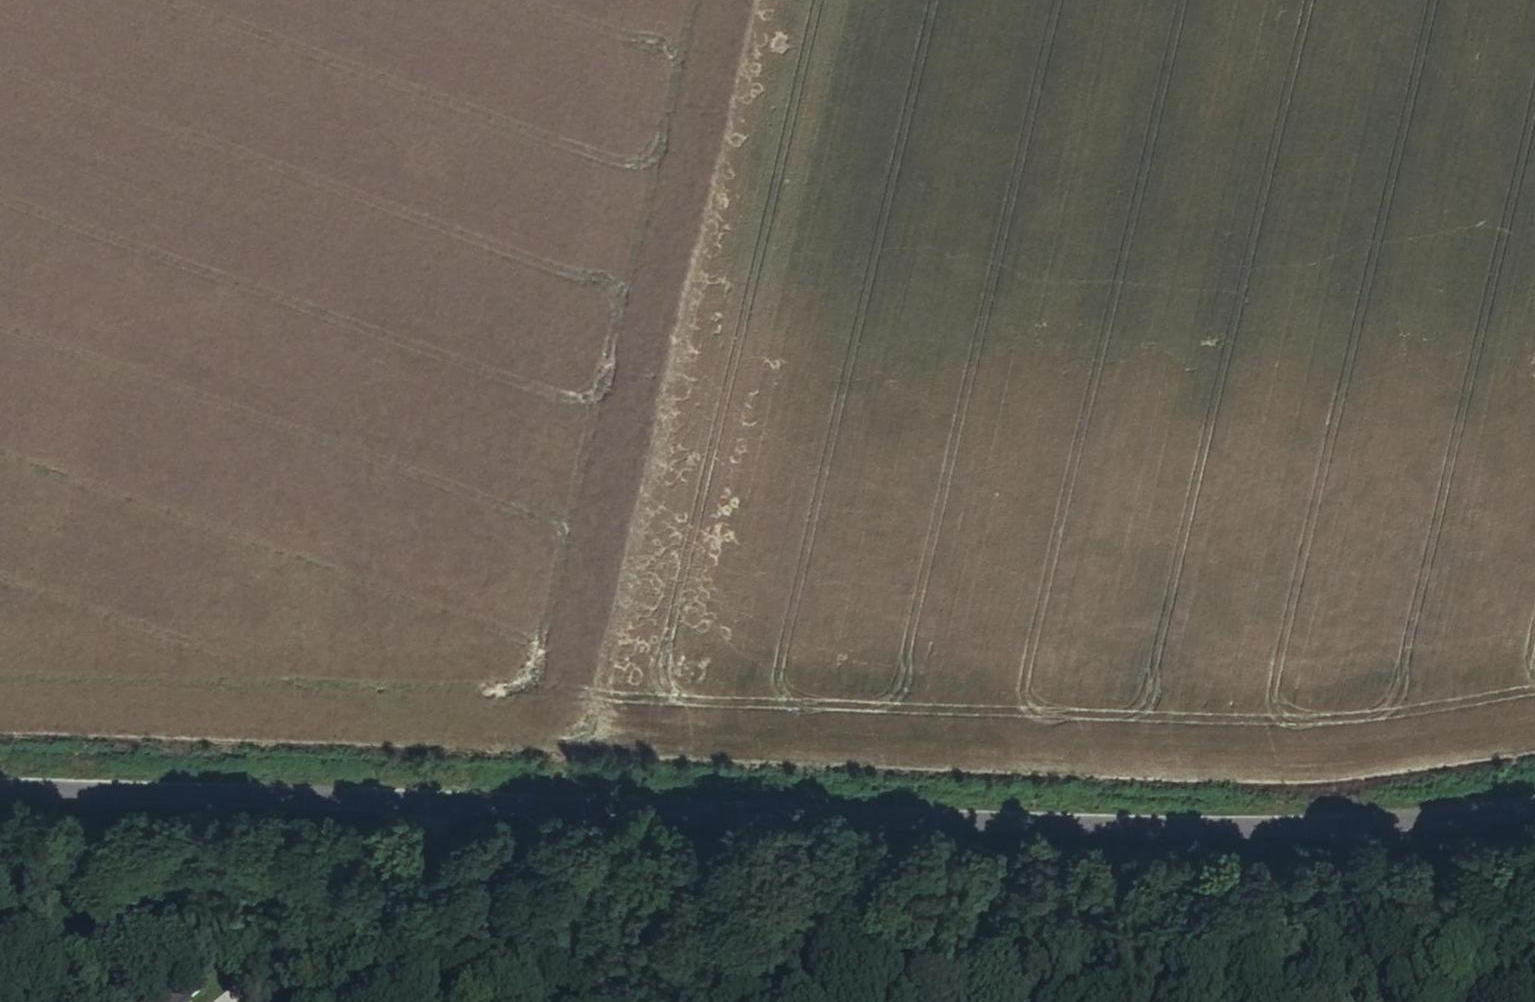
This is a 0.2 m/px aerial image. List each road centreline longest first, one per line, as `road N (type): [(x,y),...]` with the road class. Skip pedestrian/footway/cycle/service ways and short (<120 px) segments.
road 1 (tertiary): [(1534,795),(1325,820),(882,815),(0,784)]
road 2 (track): [(276,1000),(552,805)]

